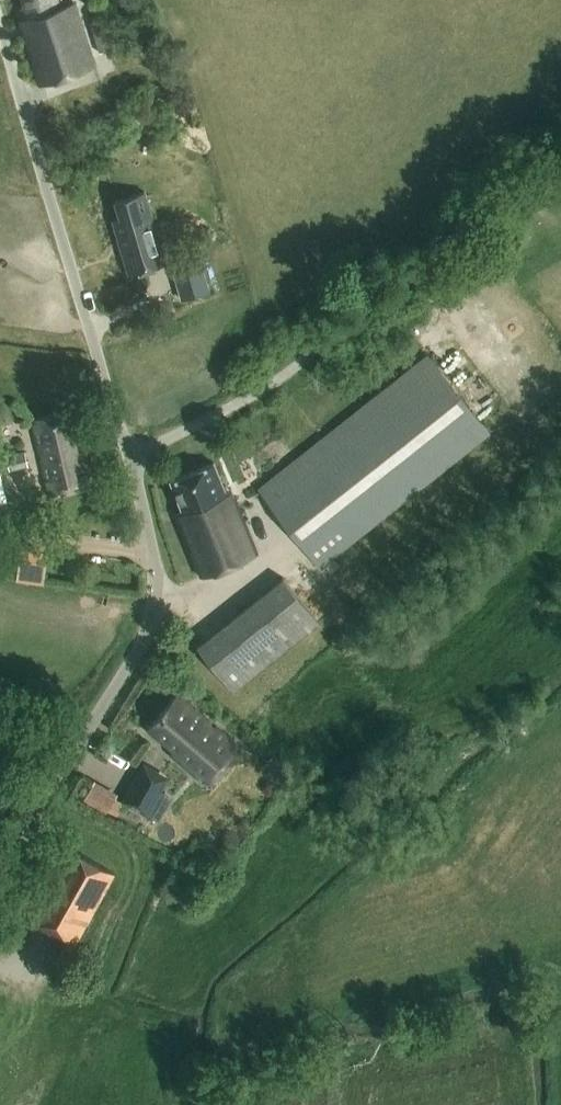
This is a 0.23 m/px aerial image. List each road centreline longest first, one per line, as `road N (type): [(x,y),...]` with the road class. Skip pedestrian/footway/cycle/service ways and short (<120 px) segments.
road 1 (unclassified): [(0,885),(152,623),(155,567),(132,459)]
road 2 (unclassified): [(132,459),(0,32)]
road 3 (unclassified): [(450,242),(285,375),(132,459)]

